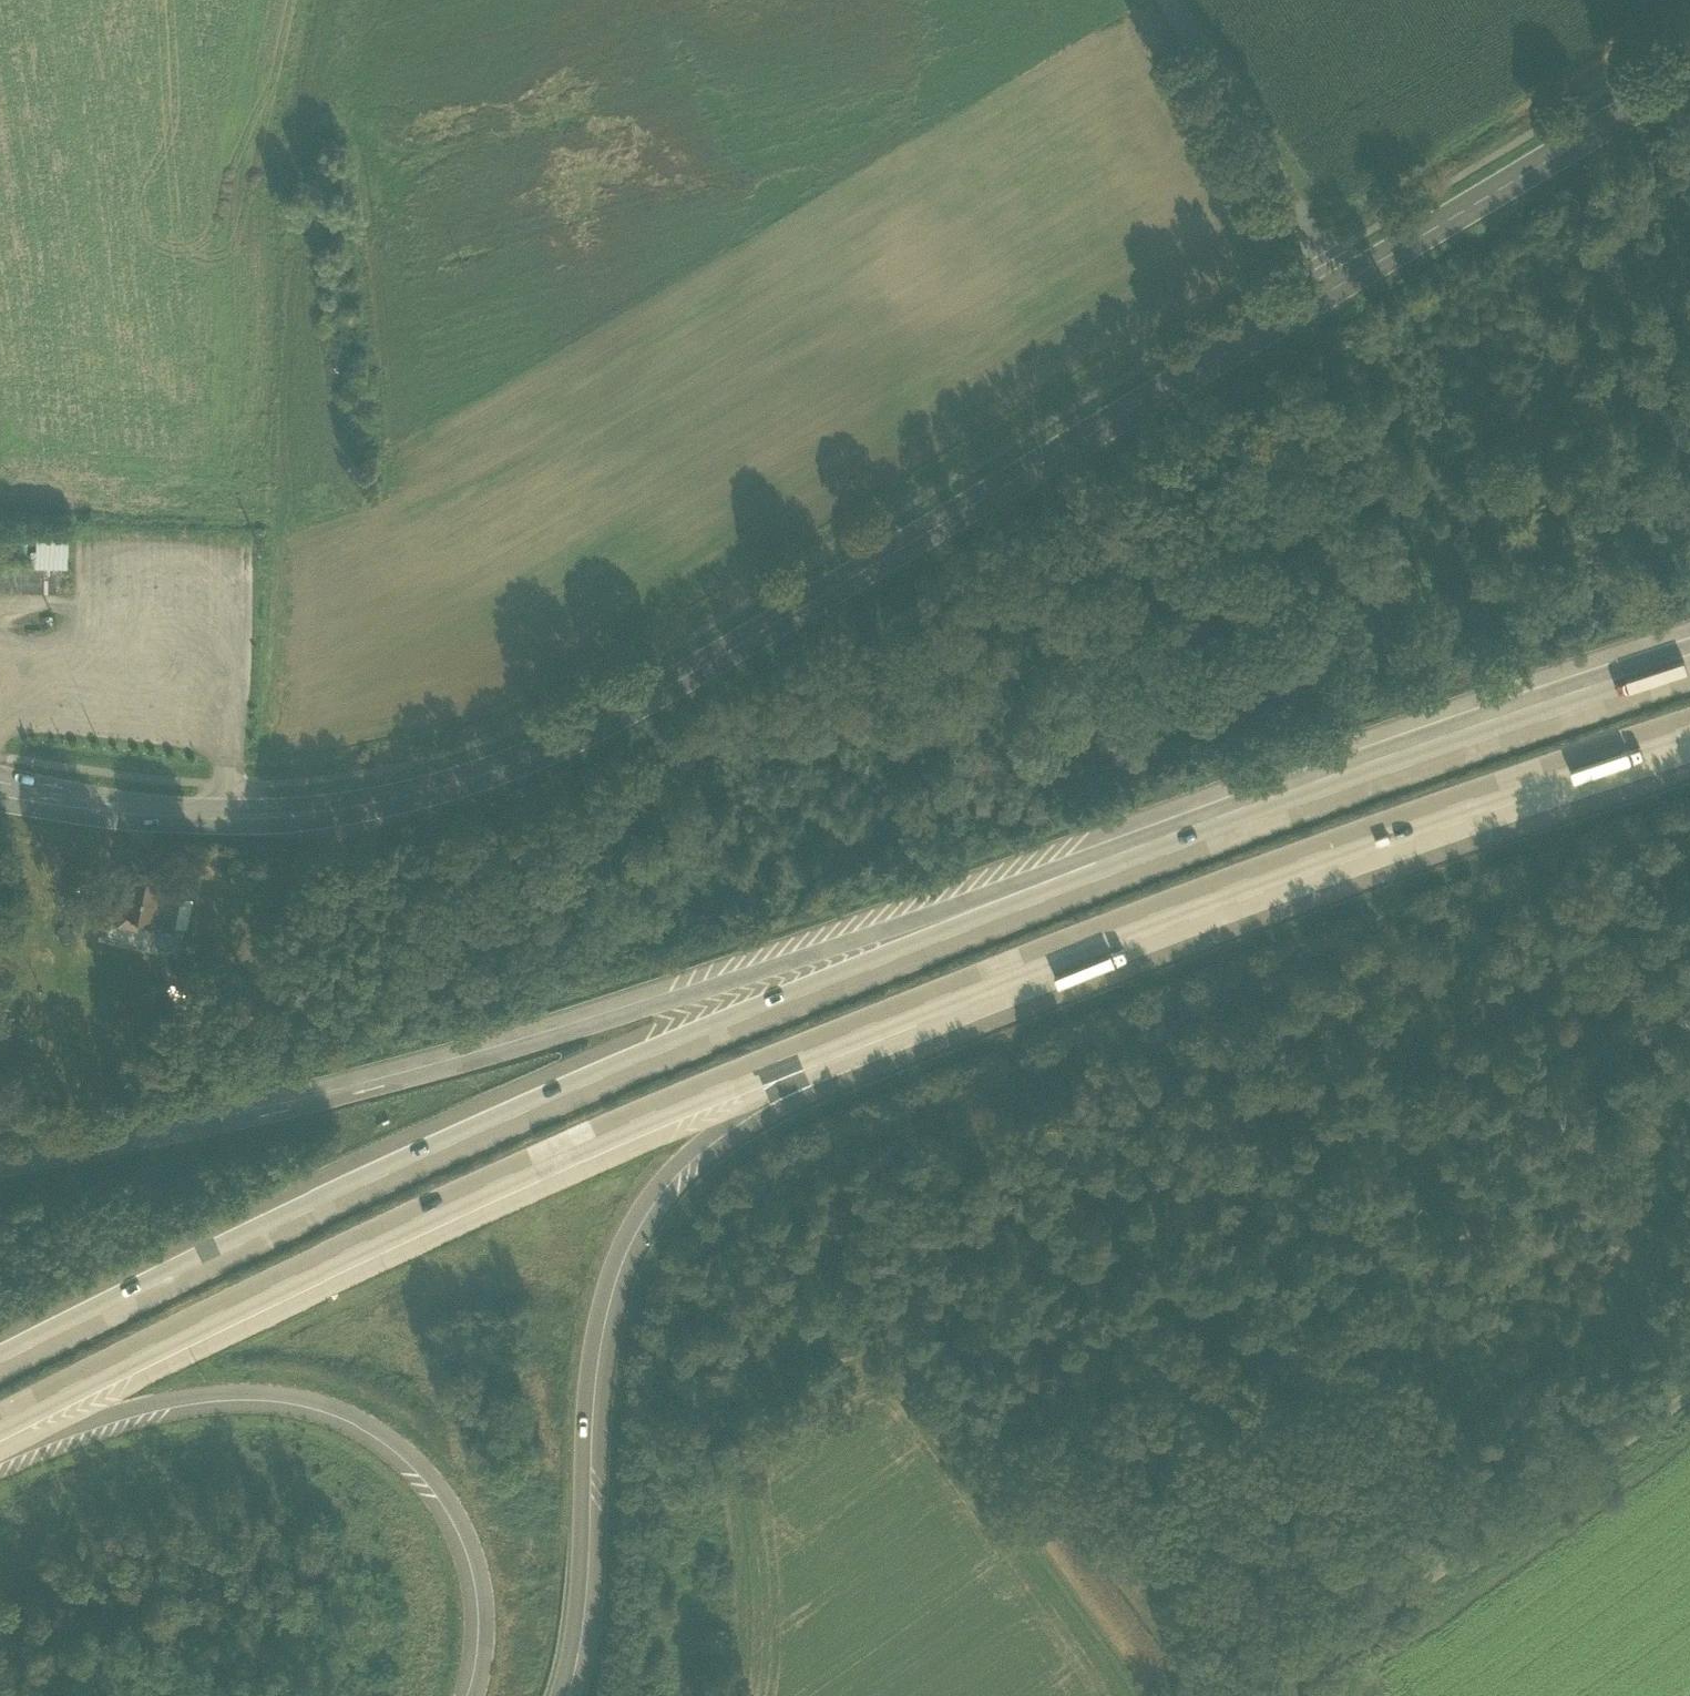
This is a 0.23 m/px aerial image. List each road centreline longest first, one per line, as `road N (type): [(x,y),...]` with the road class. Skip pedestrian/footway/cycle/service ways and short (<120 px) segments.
road 1 (secondary): [(1342,282),(632,706),(533,754),(414,794),(272,815),(121,810),(0,790)]
road 2 (motorway): [(1105,870),(458,1138),(0,1362)]
road 3 (motorway): [(1105,870),(1011,881),(503,1052),(98,1155),(0,1170)]
road 4 (motorway): [(809,1041),(1373,824),(1689,721)]
road 5 (motorway): [(0,1418),(345,1248),(809,1041)]
road 6 (motorway): [(556,1695),(573,1615),(595,1315),(616,1255),(641,1200),(688,1146),(809,1041)]
road 7 (motorway): [(0,1445),(179,1392),(301,1388),(360,1407),(446,1487),(474,1538),(489,1610),(472,1695)]
road 8 (motorway): [(1689,665),(1105,870)]
road 9 (unclassified): [(1255,1695),(1689,1394)]
road 10 (secondary): [(1689,73),(1342,282)]
road 11 (tertiary): [(1342,282),(1172,0)]

